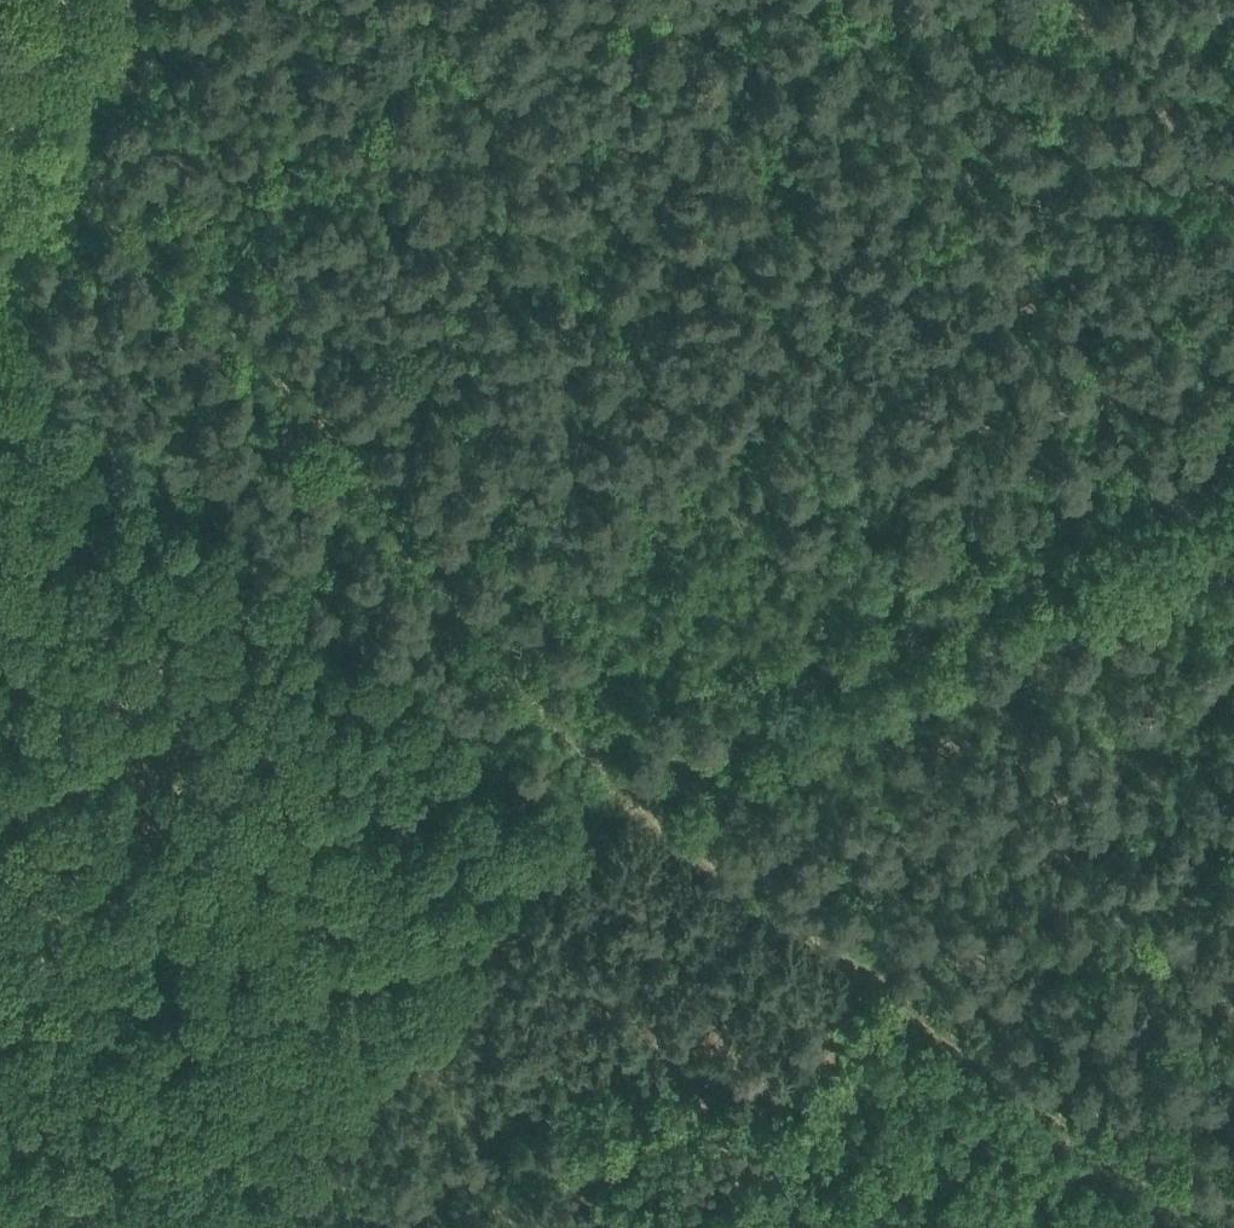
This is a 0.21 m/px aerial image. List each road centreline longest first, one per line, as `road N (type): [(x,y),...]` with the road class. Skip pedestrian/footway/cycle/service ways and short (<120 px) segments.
road 1 (track): [(42,62),(350,427),(638,791),(976,1060),(1221,1227)]
road 2 (track): [(1233,155),(1097,0)]

